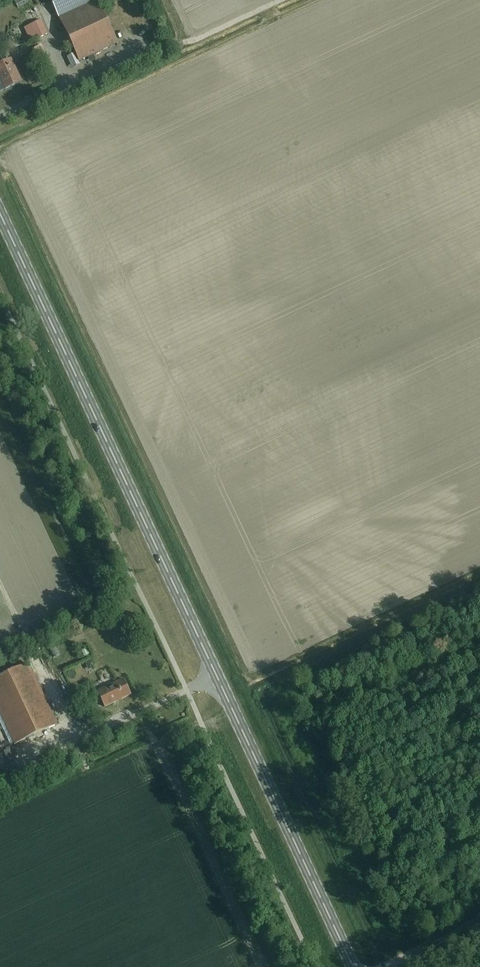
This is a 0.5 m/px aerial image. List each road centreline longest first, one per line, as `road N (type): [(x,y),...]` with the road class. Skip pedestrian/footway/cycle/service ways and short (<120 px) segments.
road 1 (secondary): [(350,966),(0,226)]

